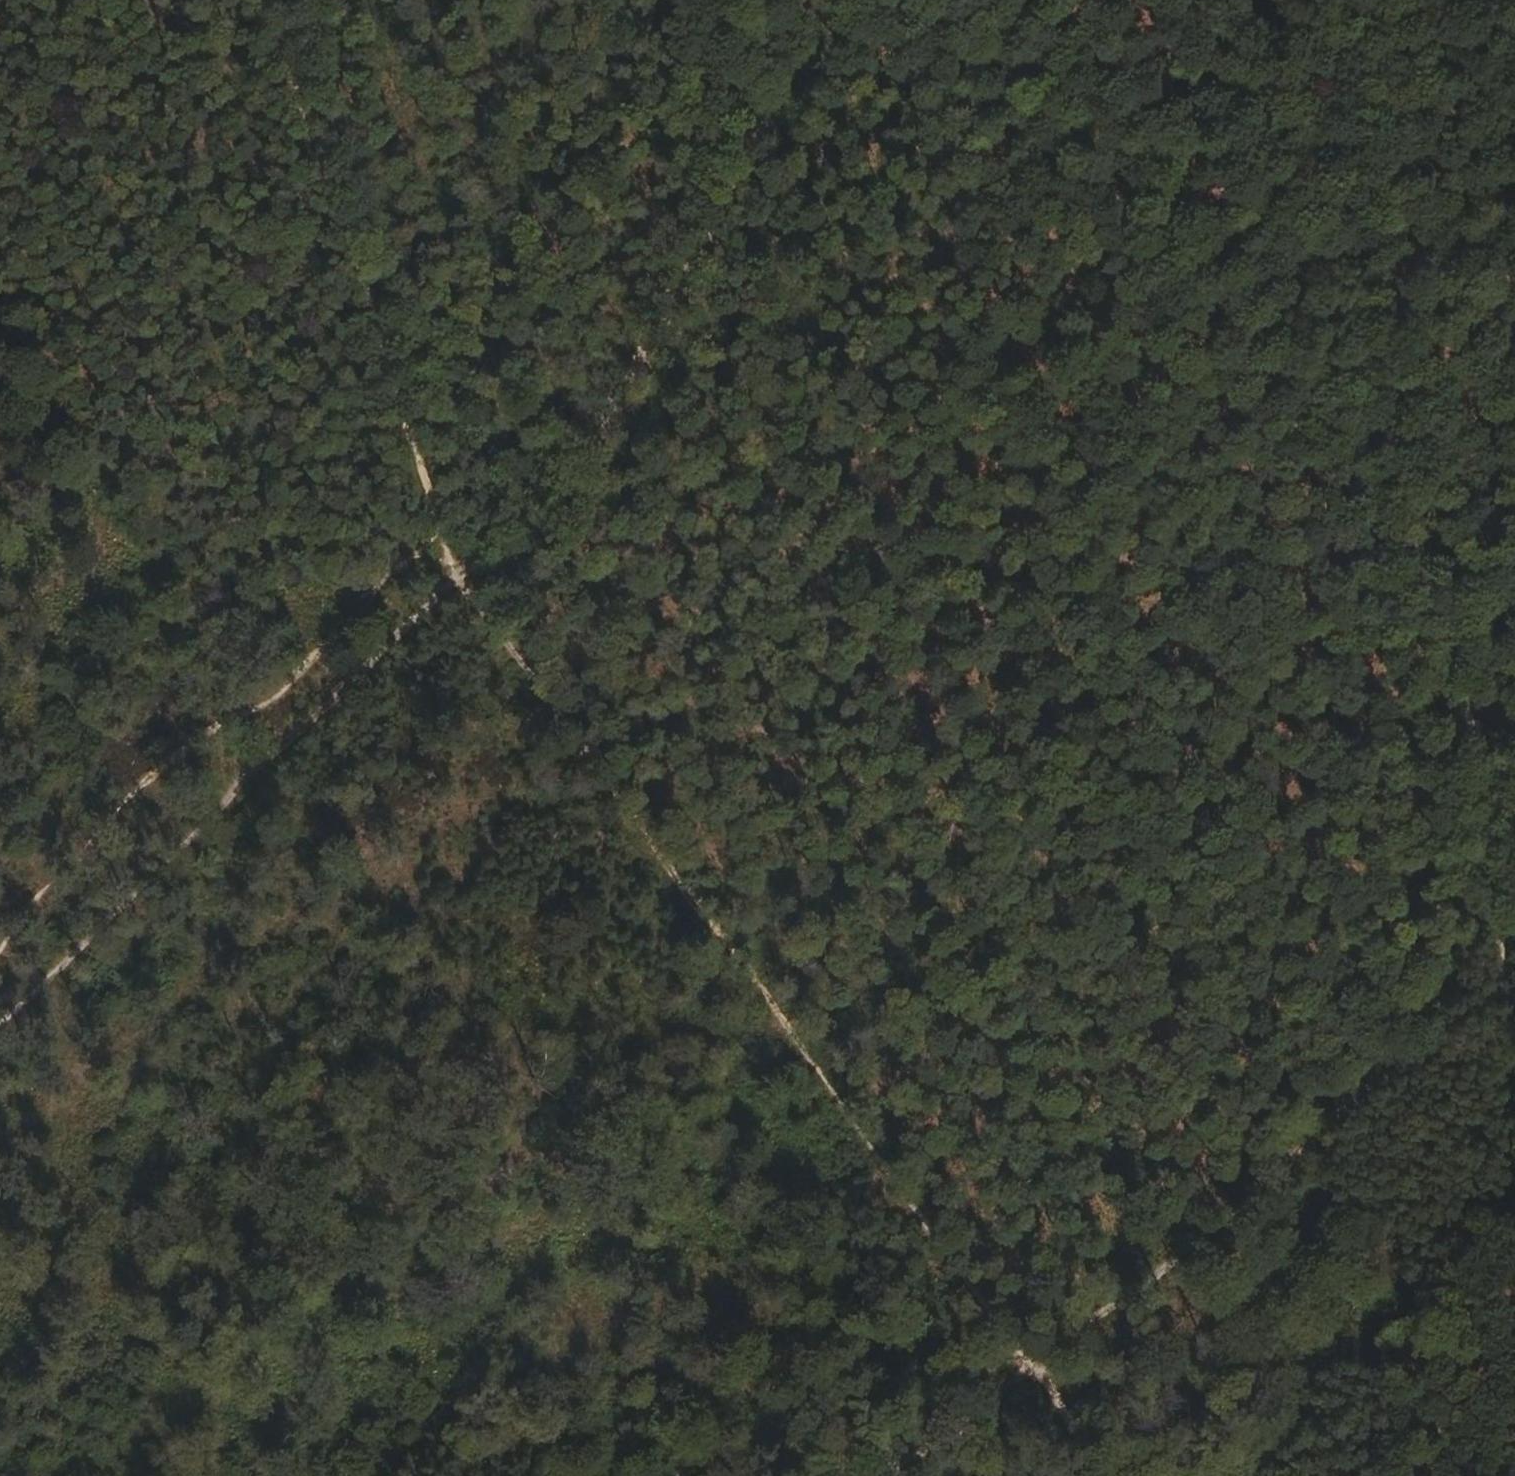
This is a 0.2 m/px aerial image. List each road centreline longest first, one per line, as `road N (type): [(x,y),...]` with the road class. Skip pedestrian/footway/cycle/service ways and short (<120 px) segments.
road 1 (track): [(1095,1475),(1026,1357),(508,640),(450,579),(320,151),(263,0)]
road 2 (track): [(819,0),(613,415),(408,622)]
road 3 (track): [(0,1020),(408,622)]

